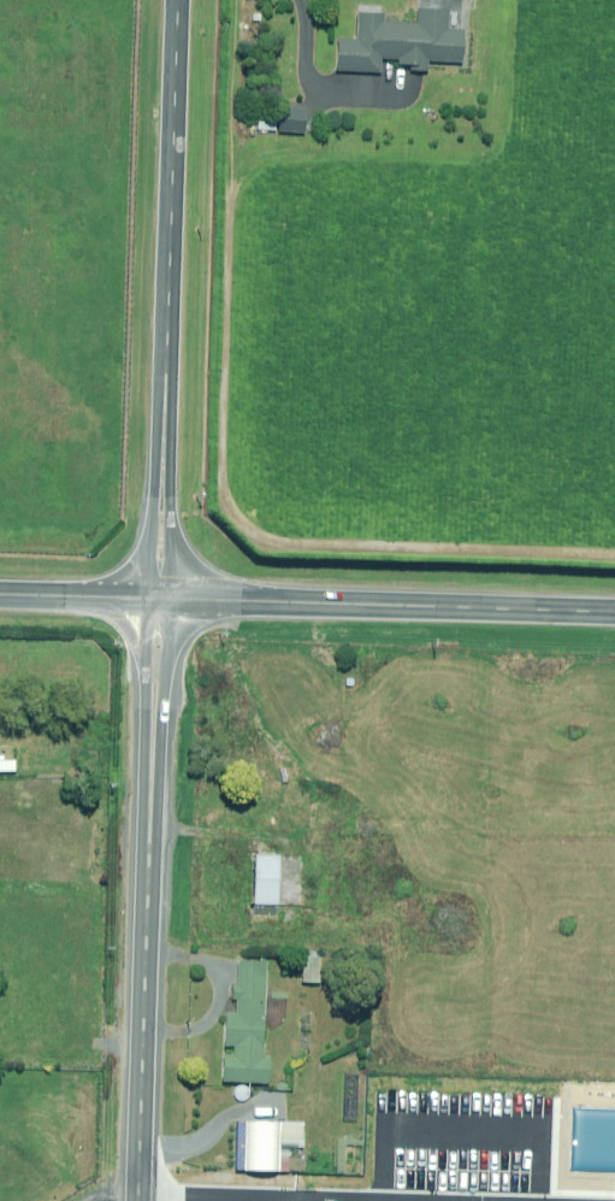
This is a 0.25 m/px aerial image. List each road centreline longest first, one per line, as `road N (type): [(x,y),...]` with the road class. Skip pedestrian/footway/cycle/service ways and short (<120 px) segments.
road 1 (tertiary): [(141,1200),(160,598)]
road 2 (tertiary): [(160,598),(179,0)]
road 3 (tertiary): [(614,612),(160,598)]
road 4 (unclassified): [(160,598),(0,593)]

